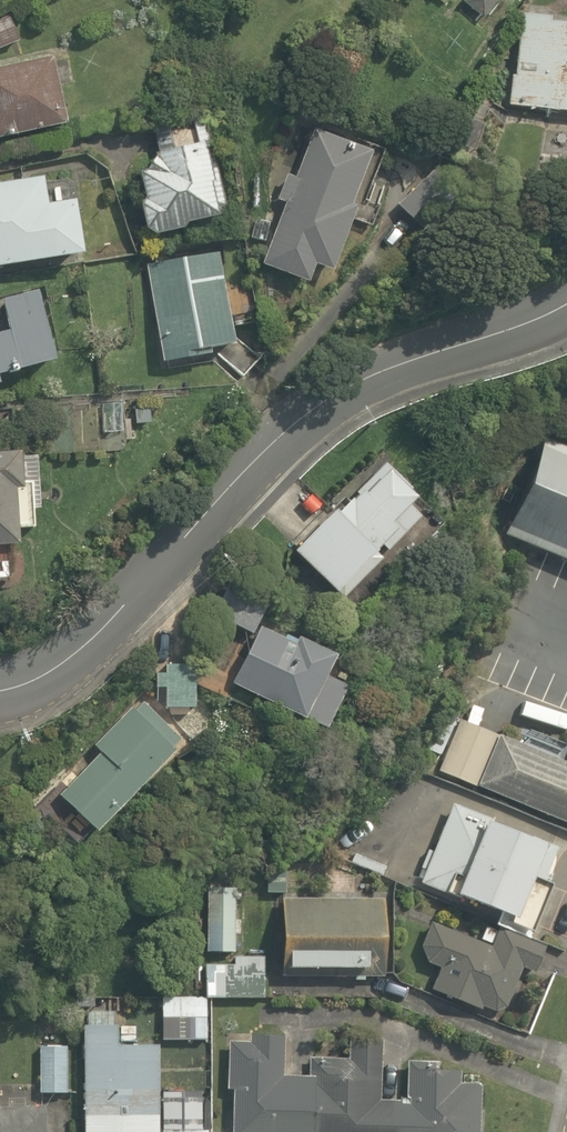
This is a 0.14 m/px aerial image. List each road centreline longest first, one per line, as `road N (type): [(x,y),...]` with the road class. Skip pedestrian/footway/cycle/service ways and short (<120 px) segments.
road 1 (residential): [(566,309),(369,378),(321,409),(264,456),(84,666),(0,703)]

